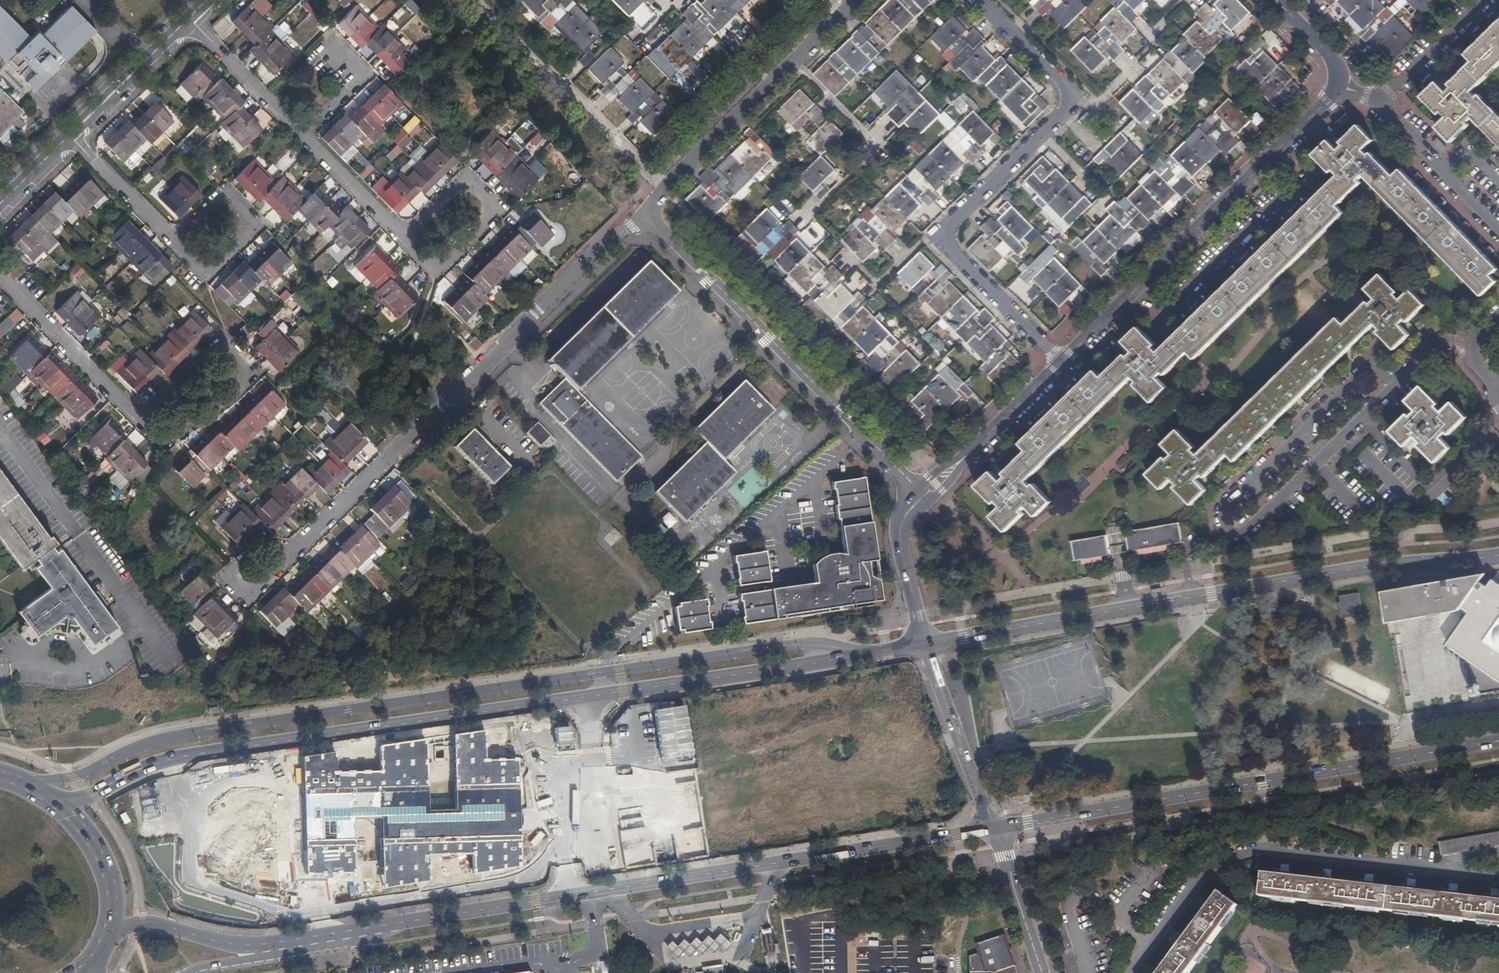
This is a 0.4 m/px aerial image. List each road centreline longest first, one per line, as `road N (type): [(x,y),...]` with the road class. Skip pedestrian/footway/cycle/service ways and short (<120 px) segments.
road 1 (primary): [(924,643),(192,754),(59,804)]
road 2 (track): [(936,486),(940,510),(978,530),(996,557),(1078,495),(1151,417),(1228,366),(1304,272),(1349,247),(1397,254),(1474,343)]
road 3 (primary): [(266,945),(994,828)]
road 4 (primary): [(1498,553),(1373,566),(924,643)]
road 5 (primary): [(994,828),(1498,742)]
road 6 (residential): [(292,553),(596,250),(644,215)]
road 7 (residential): [(1130,972),(1199,877),(1243,852),(1265,848),(1498,875)]
road 8 (residential): [(921,497),(644,215)]
road 9 (residential): [(1059,361),(1331,104),(1337,86)]
road 10 (residential): [(793,58),(880,148),(803,224)]
road 11 (residential): [(793,58),(644,215)]
road 12 (residential): [(994,828),(924,643)]
road 13 (track): [(406,441),(344,381),(275,386),(263,373),(240,372)]
road 14 (residential): [(921,497),(1059,361)]
road 15 (residential): [(432,262),(481,224),(486,212),(476,193),(456,187),(400,236)]
road 16 (residential): [(0,278),(132,415)]
road 17 (residential): [(1043,134),(1066,109),(1068,89),(980,0)]
road 18 (residential): [(1498,229),(1379,102)]
road 19 (residential): [(168,240),(208,200),(231,201),(247,229),(198,265)]
road 20 (residential): [(1059,361),(962,263),(946,235)]
road 21 (residential): [(70,135),(190,18)]
road 22 (residential): [(190,18),(303,136)]
road 23 (track): [(432,262),(391,419)]
road 24 (primary): [(110,933),(155,922),(266,945)]
road 25 (residential): [(924,643),(899,550),(905,512),(921,497)]
road 26 (residential): [(1041,972),(994,828)]
road 27 (residential): [(292,553),(252,589),(229,580),(242,553),(283,548)]
road 28 (residential): [(1379,102),(1484,0)]
road 29 (primary): [(110,933),(112,887),(100,855),(59,804)]
road 30 (residential): [(240,372),(234,357),(216,349),(158,405),(132,415)]
road 31 (residential): [(168,240),(70,135)]
road 32 (residential): [(132,415),(167,438),(232,389),(240,372)]
road 33 (residential): [(946,235),(1043,134)]
road 34 (residential): [(303,136),(400,236)]
road 35 (residential): [(946,235),(925,240),(880,284),(848,255)]
road 36 (residential): [(303,136),(355,80),(326,38)]

